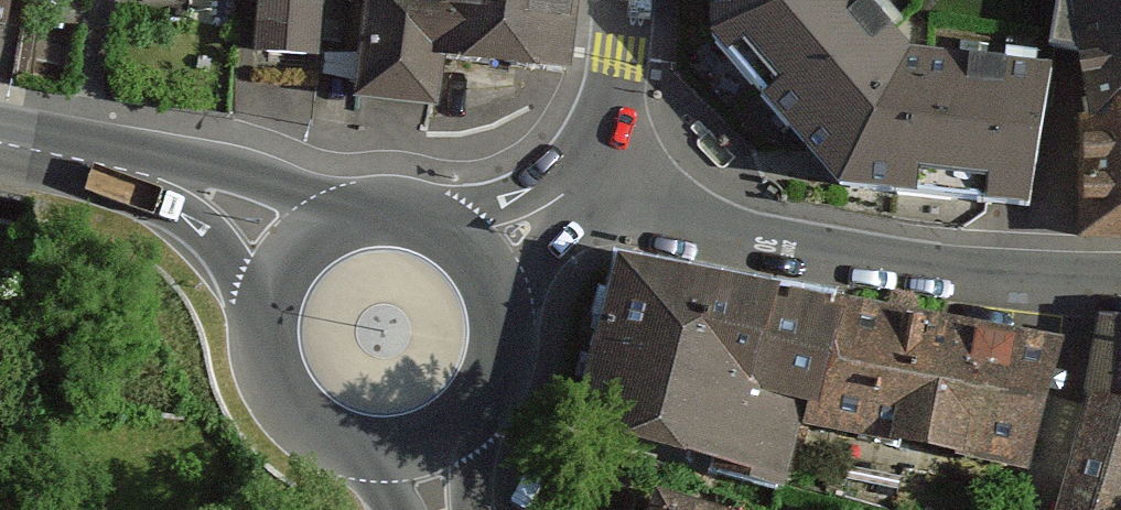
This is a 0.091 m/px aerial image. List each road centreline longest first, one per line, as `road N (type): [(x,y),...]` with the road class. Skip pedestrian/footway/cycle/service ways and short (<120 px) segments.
road 1 (residential): [(598,168),(691,217),(777,243),(1029,281),(1120,282)]
road 2 (secondary): [(0,142),(157,177),(290,261)]
road 3 (secondary): [(290,261),(270,294),(263,333),(268,371),(286,406),(314,433),(349,450),(388,454),(426,446)]
road 4 (secondary): [(482,271),(425,225),(389,217),(352,221),(290,261)]
road 5 (secondary): [(426,446),(480,403),(495,372),(501,338),(482,271)]
road 6 (residential): [(598,168),(622,55),(623,0)]
road 7 (residential): [(482,271),(598,168)]

